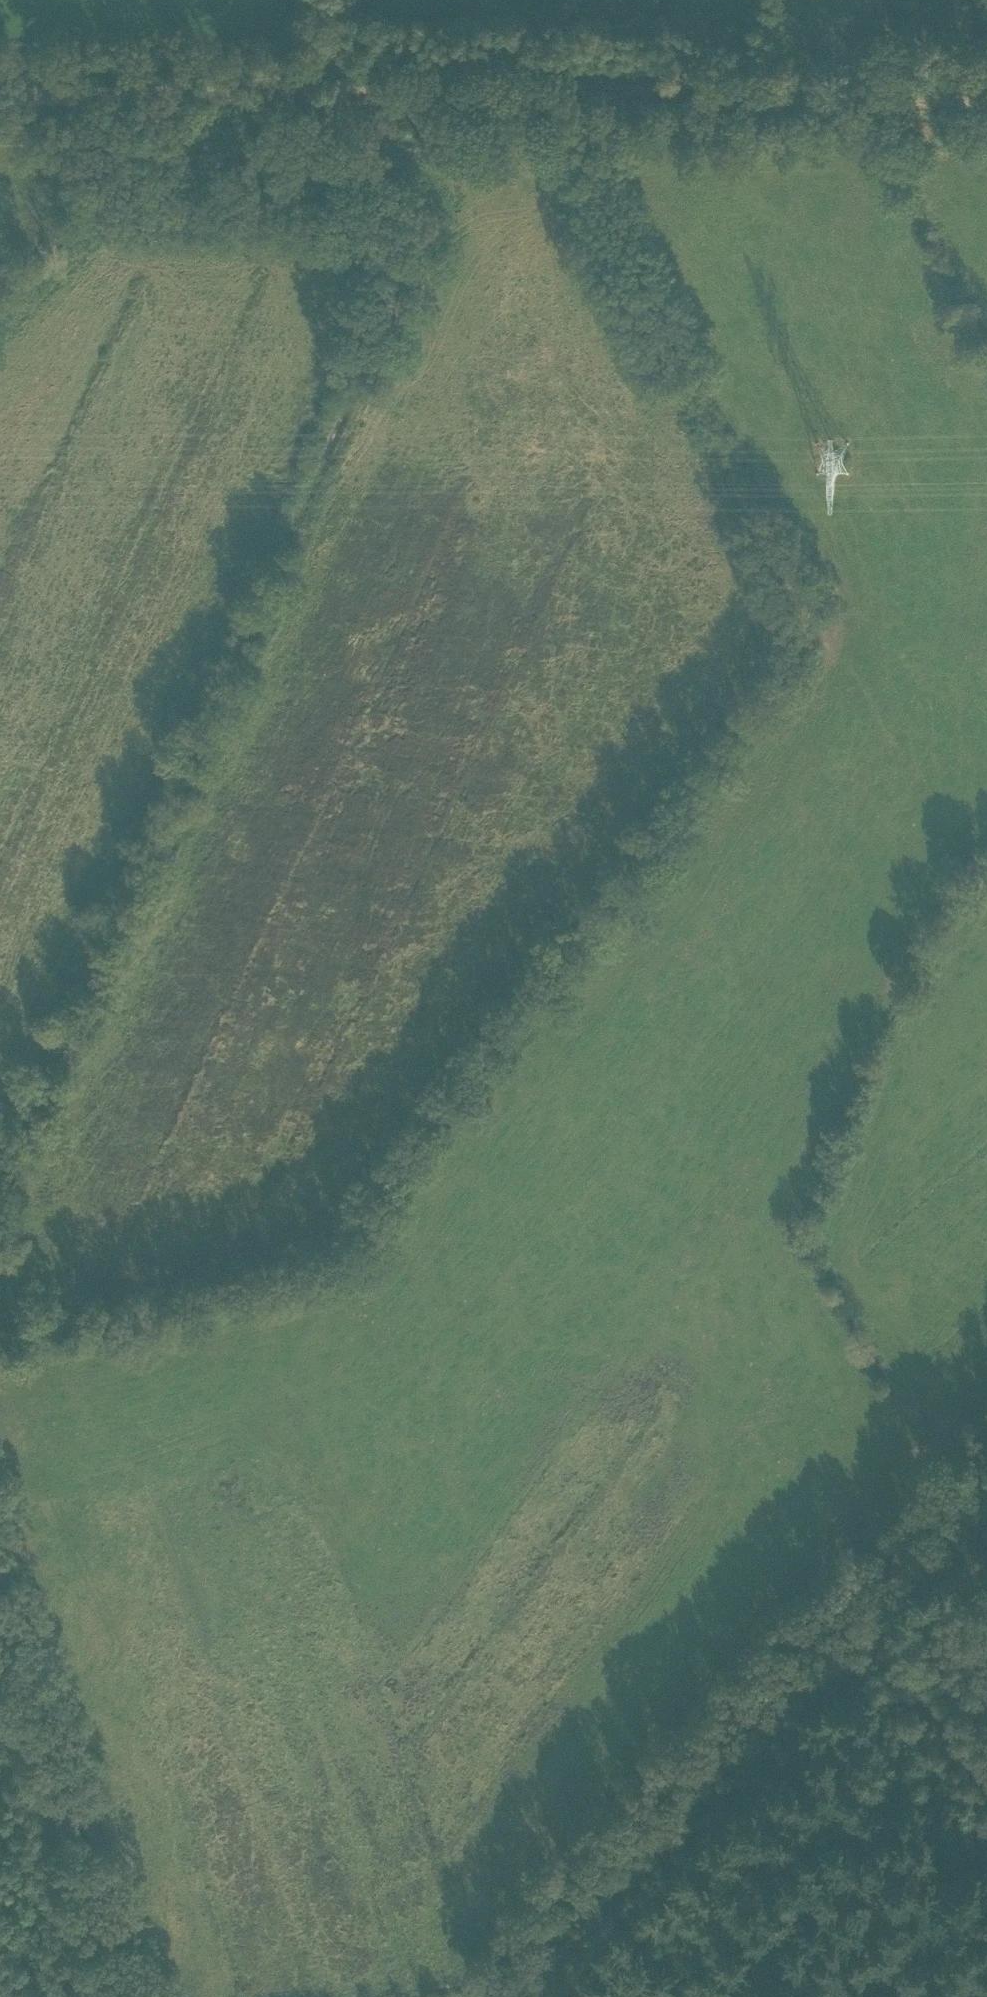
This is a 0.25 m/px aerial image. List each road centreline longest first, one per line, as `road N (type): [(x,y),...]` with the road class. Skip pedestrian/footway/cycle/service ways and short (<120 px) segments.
road 1 (track): [(986,101),(0,103)]
road 2 (track): [(476,1996),(471,1983),(731,1705),(986,1469)]

